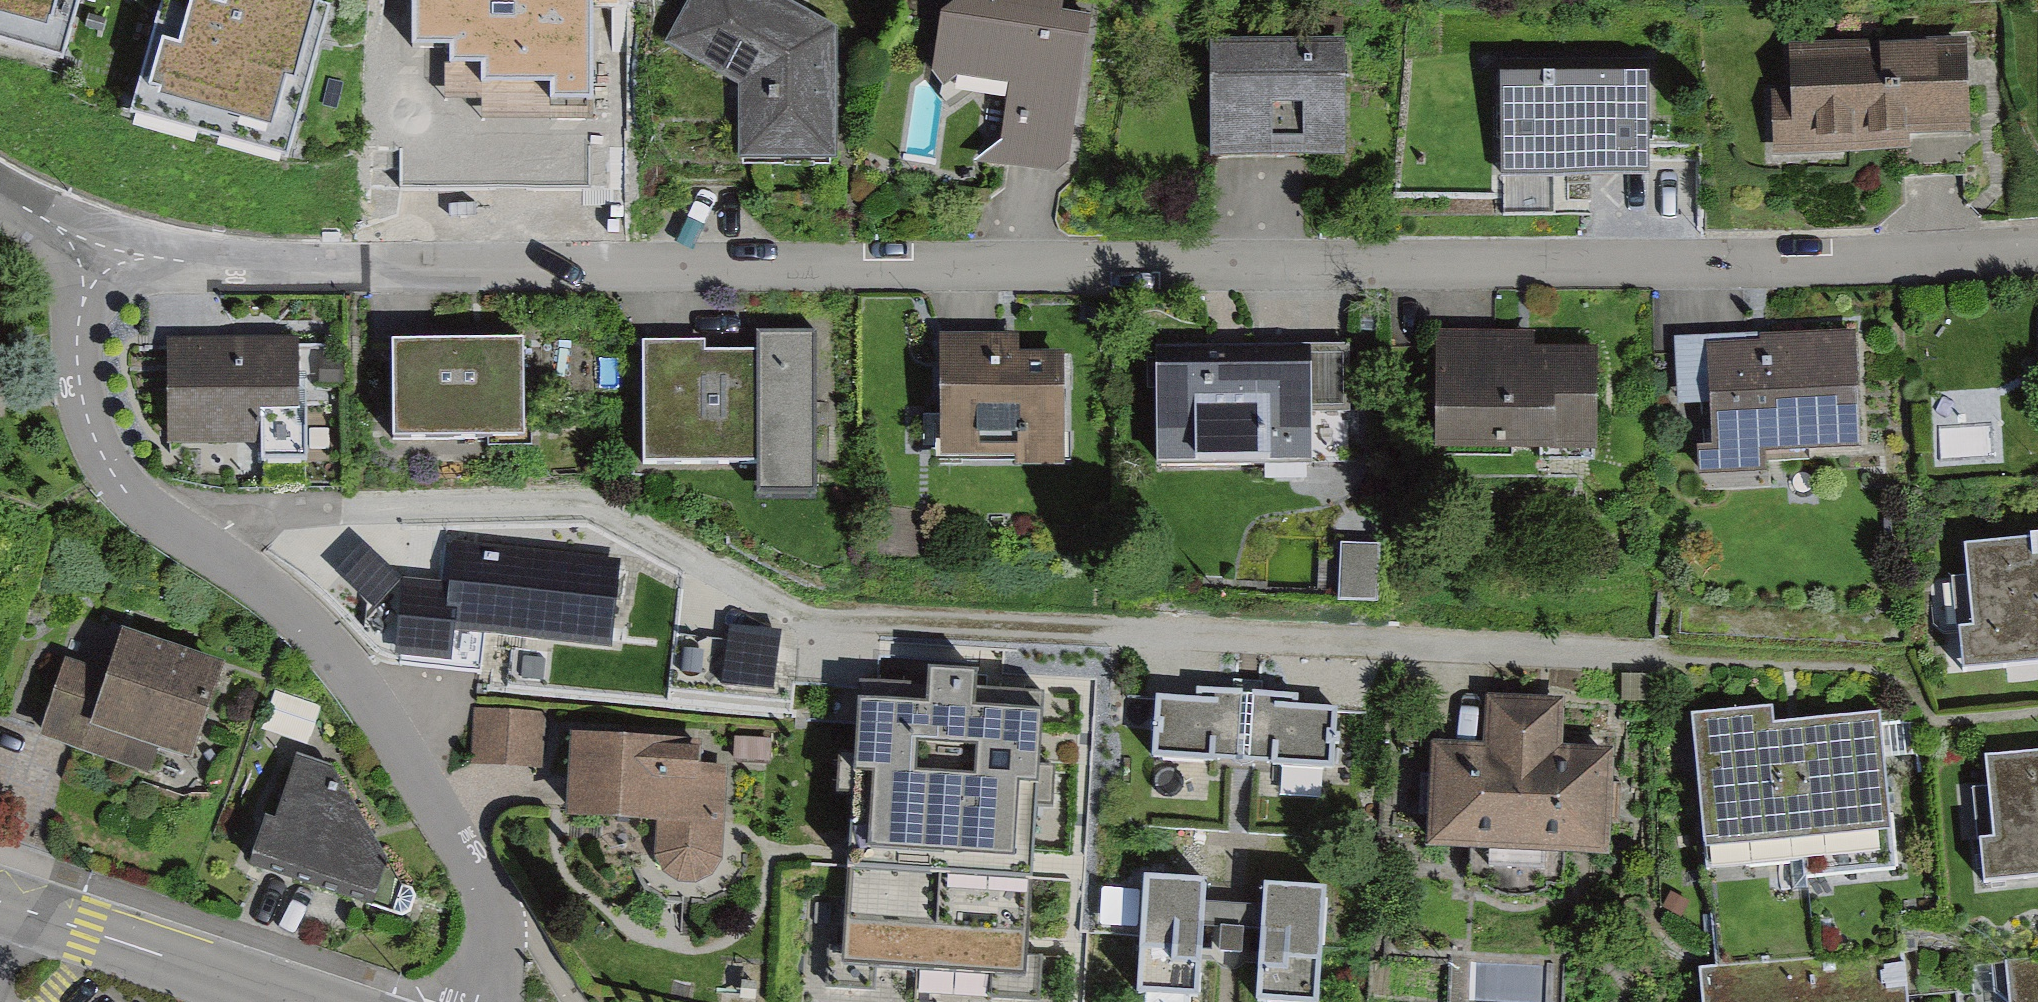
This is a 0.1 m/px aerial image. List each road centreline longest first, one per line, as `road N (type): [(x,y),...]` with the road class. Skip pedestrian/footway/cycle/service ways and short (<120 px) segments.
road 1 (residential): [(2037,250),(1753,266),(249,267),(92,244)]
road 2 (residential): [(481,1001),(491,929),(486,903),(471,862),(367,693),(278,596),(144,509),(102,454),(79,371),(92,244)]
road 3 (tertiary): [(301,1001),(0,902)]

